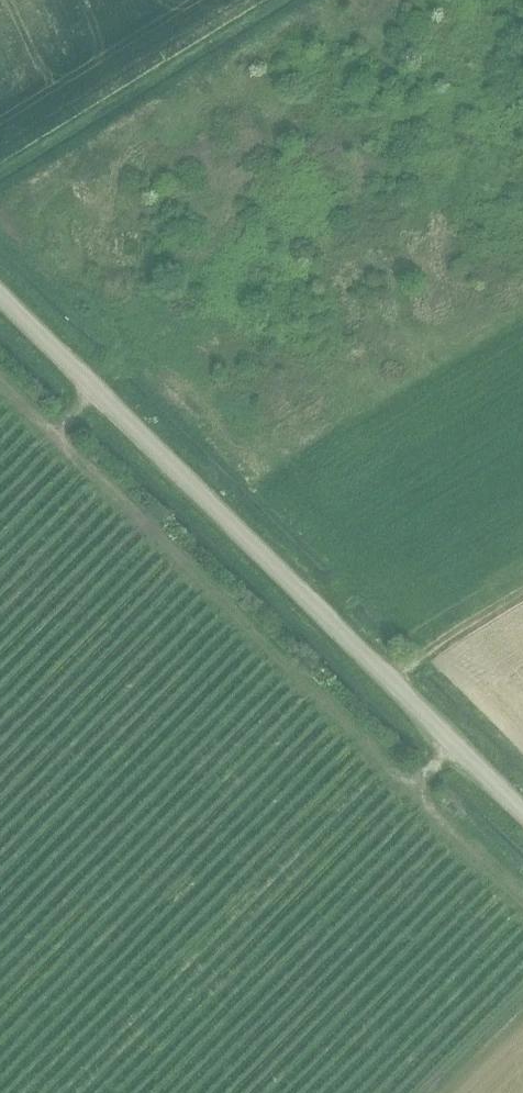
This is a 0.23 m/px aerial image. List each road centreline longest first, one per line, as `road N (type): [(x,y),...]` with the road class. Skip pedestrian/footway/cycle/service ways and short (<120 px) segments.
road 1 (track): [(0,370),(522,887)]
road 2 (unclassified): [(522,805),(0,290)]
road 3 (track): [(391,668),(522,584)]
road 4 (track): [(522,995),(426,1092)]

